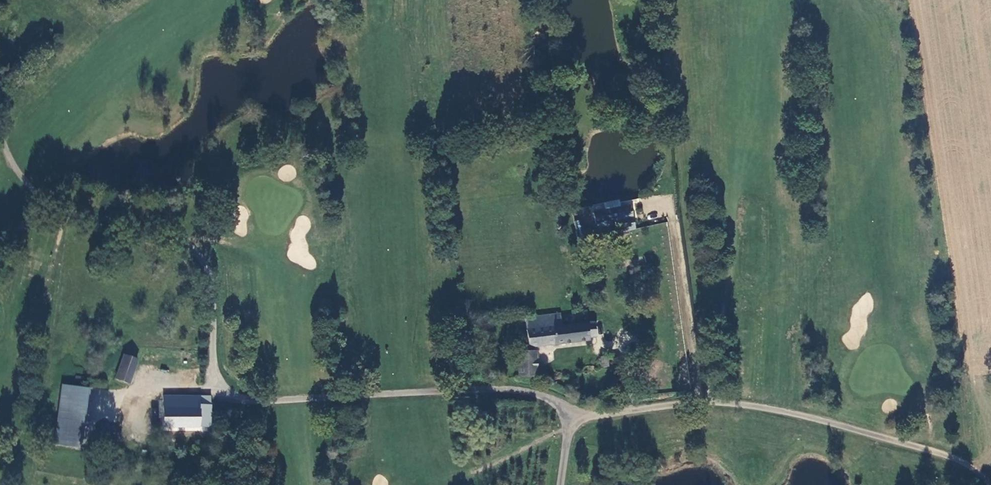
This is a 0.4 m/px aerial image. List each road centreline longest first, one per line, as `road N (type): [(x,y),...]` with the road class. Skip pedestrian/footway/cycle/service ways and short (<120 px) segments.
road 1 (track): [(568,425),(549,404),(500,395),(239,401),(218,375),(206,265),(174,238),(53,207),(29,187),(0,130)]
road 2 (track): [(568,425),(697,406),(778,416),(968,469)]

